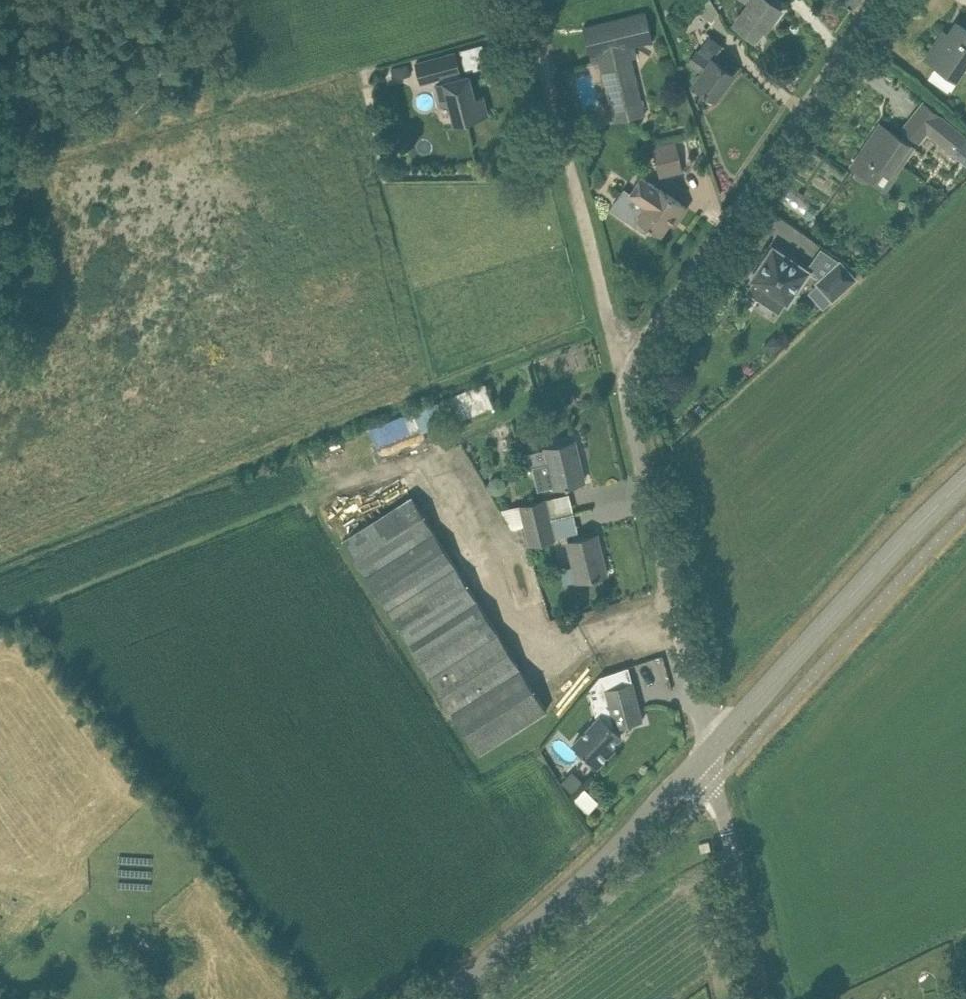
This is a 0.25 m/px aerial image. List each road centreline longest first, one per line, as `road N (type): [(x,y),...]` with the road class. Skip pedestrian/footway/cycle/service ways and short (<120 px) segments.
road 1 (unclassified): [(711,746),(628,373),(878,0)]
road 2 (tertiary): [(711,746),(612,854),(432,998)]
road 3 (tertiary): [(965,486),(711,746)]
road 4 (track): [(537,30),(628,373)]
road 5 (unclassified): [(769,998),(711,746)]

